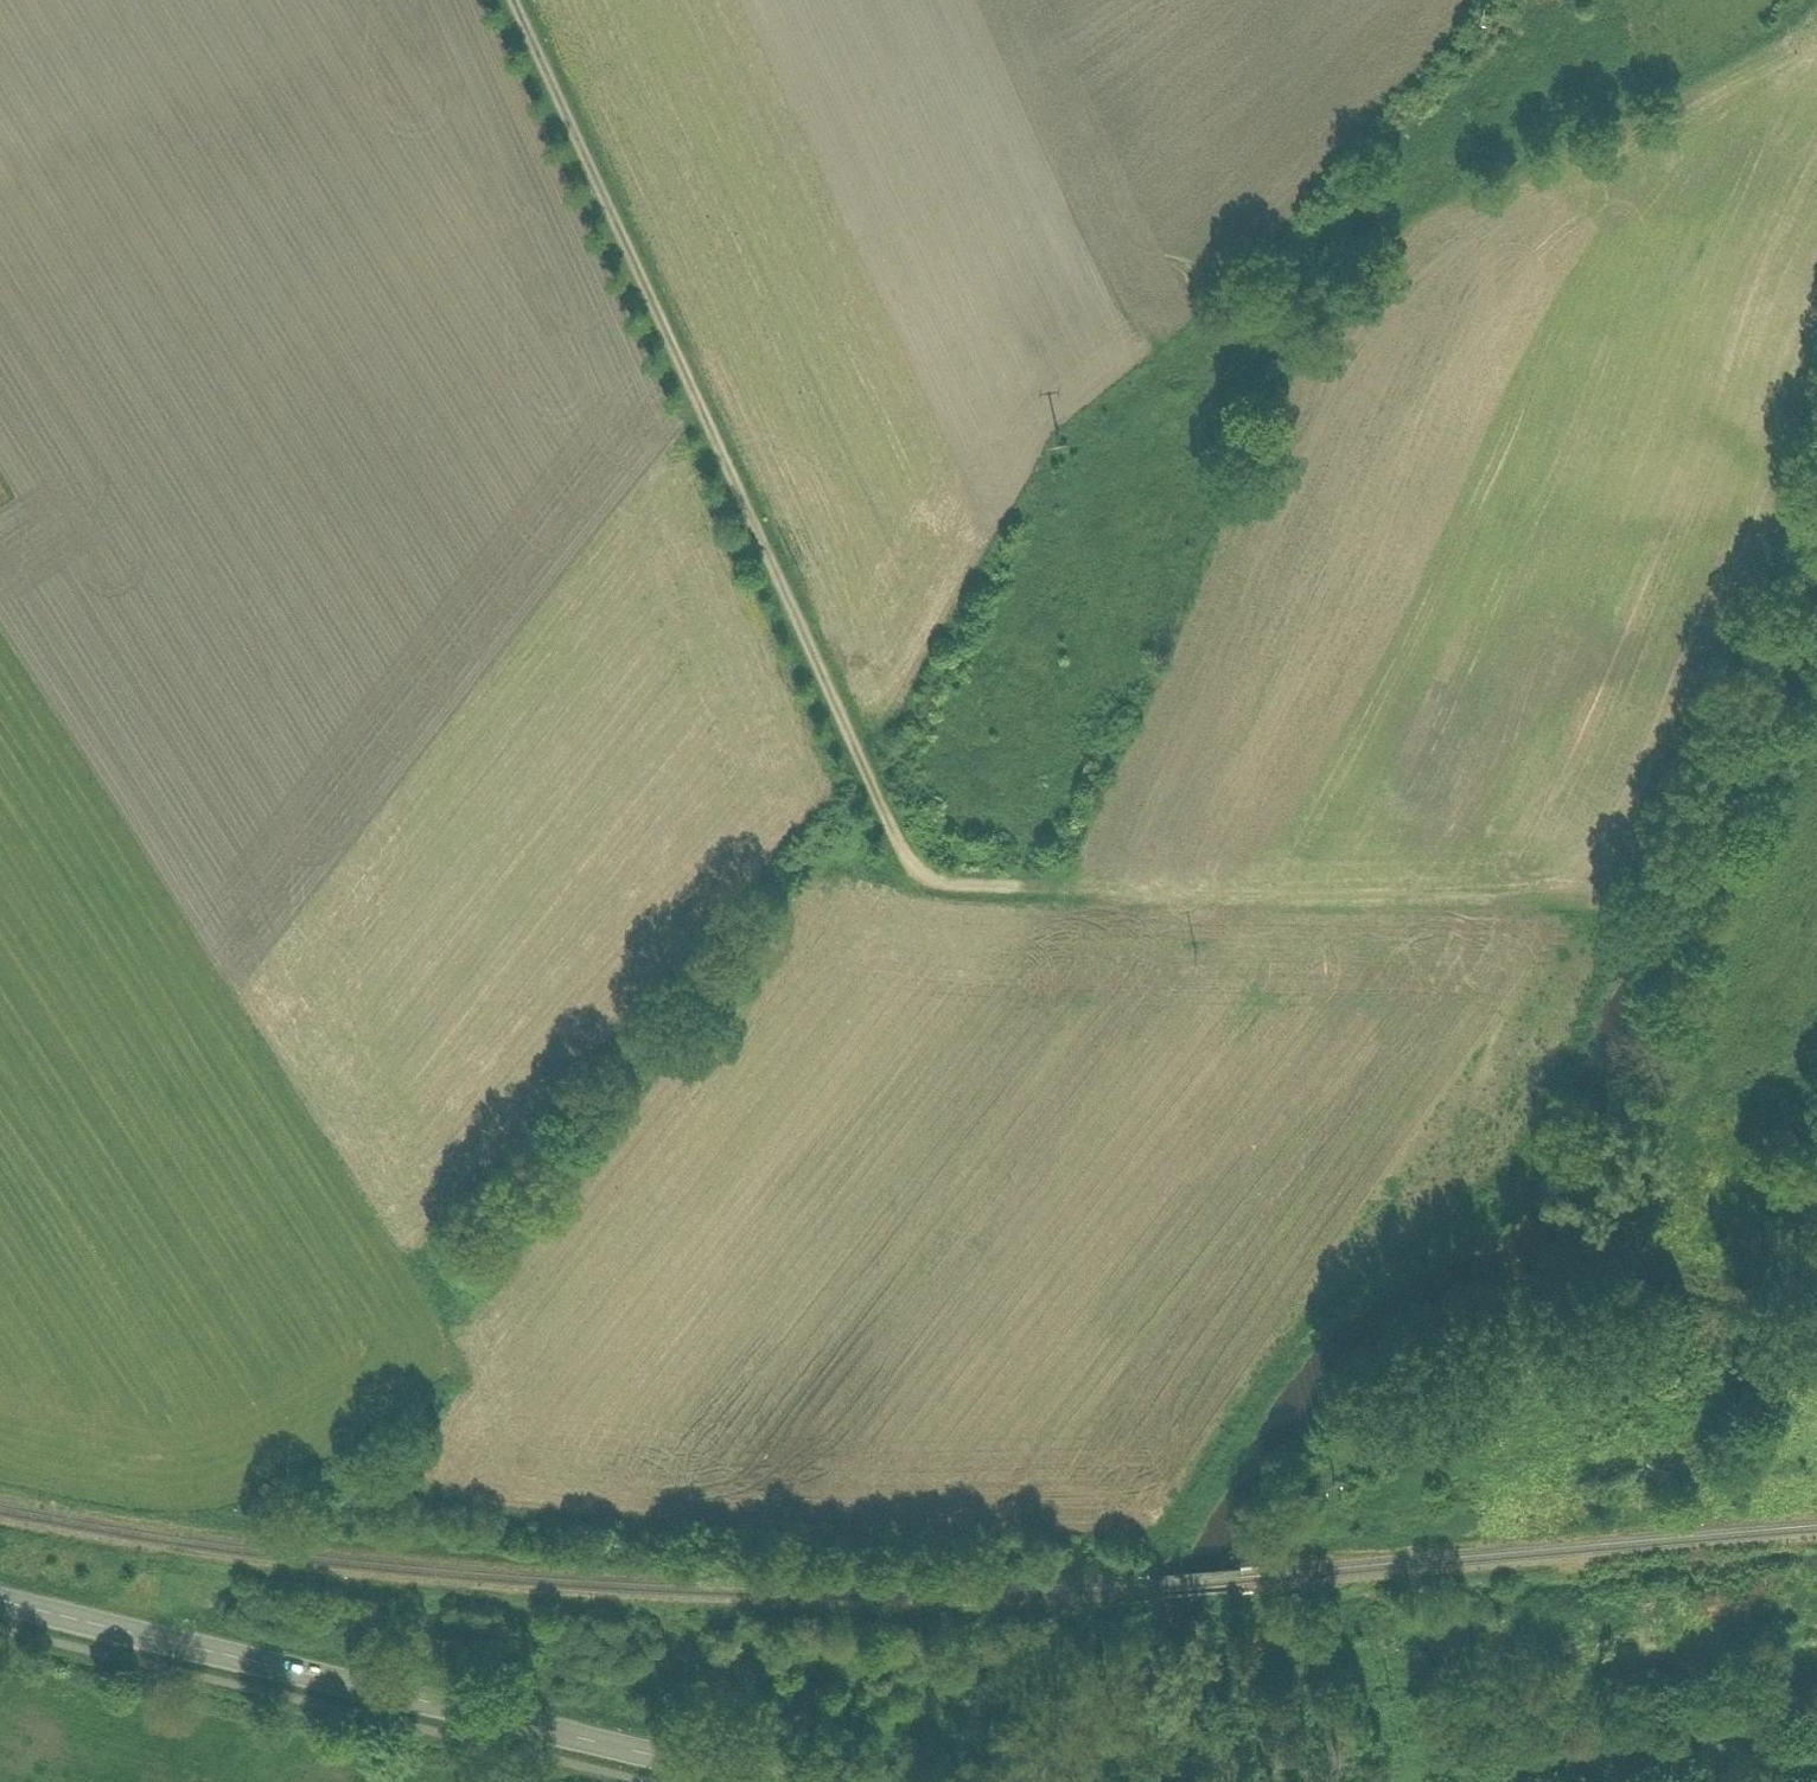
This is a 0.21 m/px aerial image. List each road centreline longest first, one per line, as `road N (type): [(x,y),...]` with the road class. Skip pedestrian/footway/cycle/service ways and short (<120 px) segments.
road 1 (track): [(518,0),(896,836),(929,877),(1012,885)]
road 2 (secondary): [(782,1781),(0,1596)]

